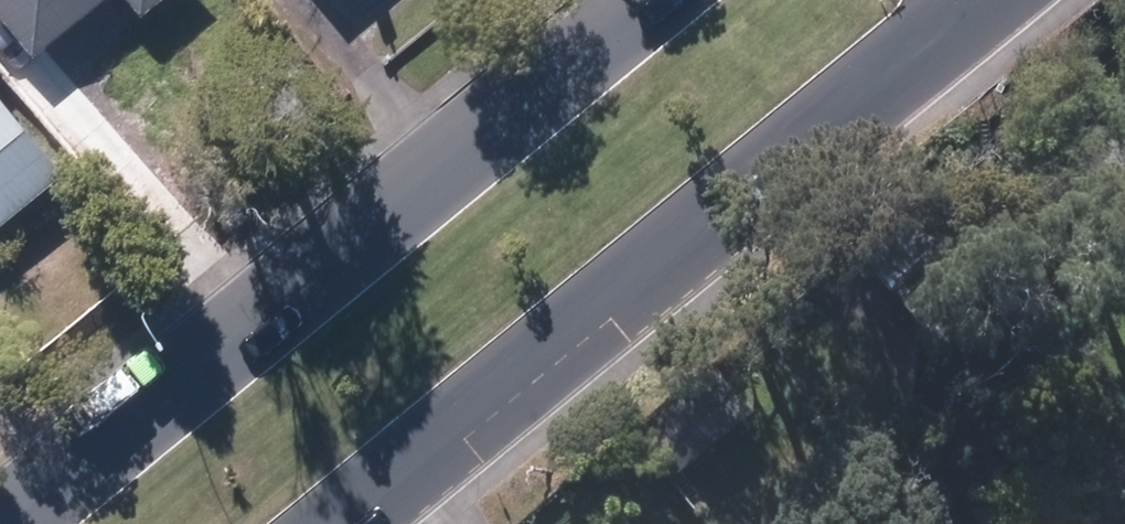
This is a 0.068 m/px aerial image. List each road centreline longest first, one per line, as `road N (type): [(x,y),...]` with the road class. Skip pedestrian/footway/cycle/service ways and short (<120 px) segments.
road 1 (secondary): [(7,523),(650,0)]
road 2 (secondary): [(973,0),(344,523)]

